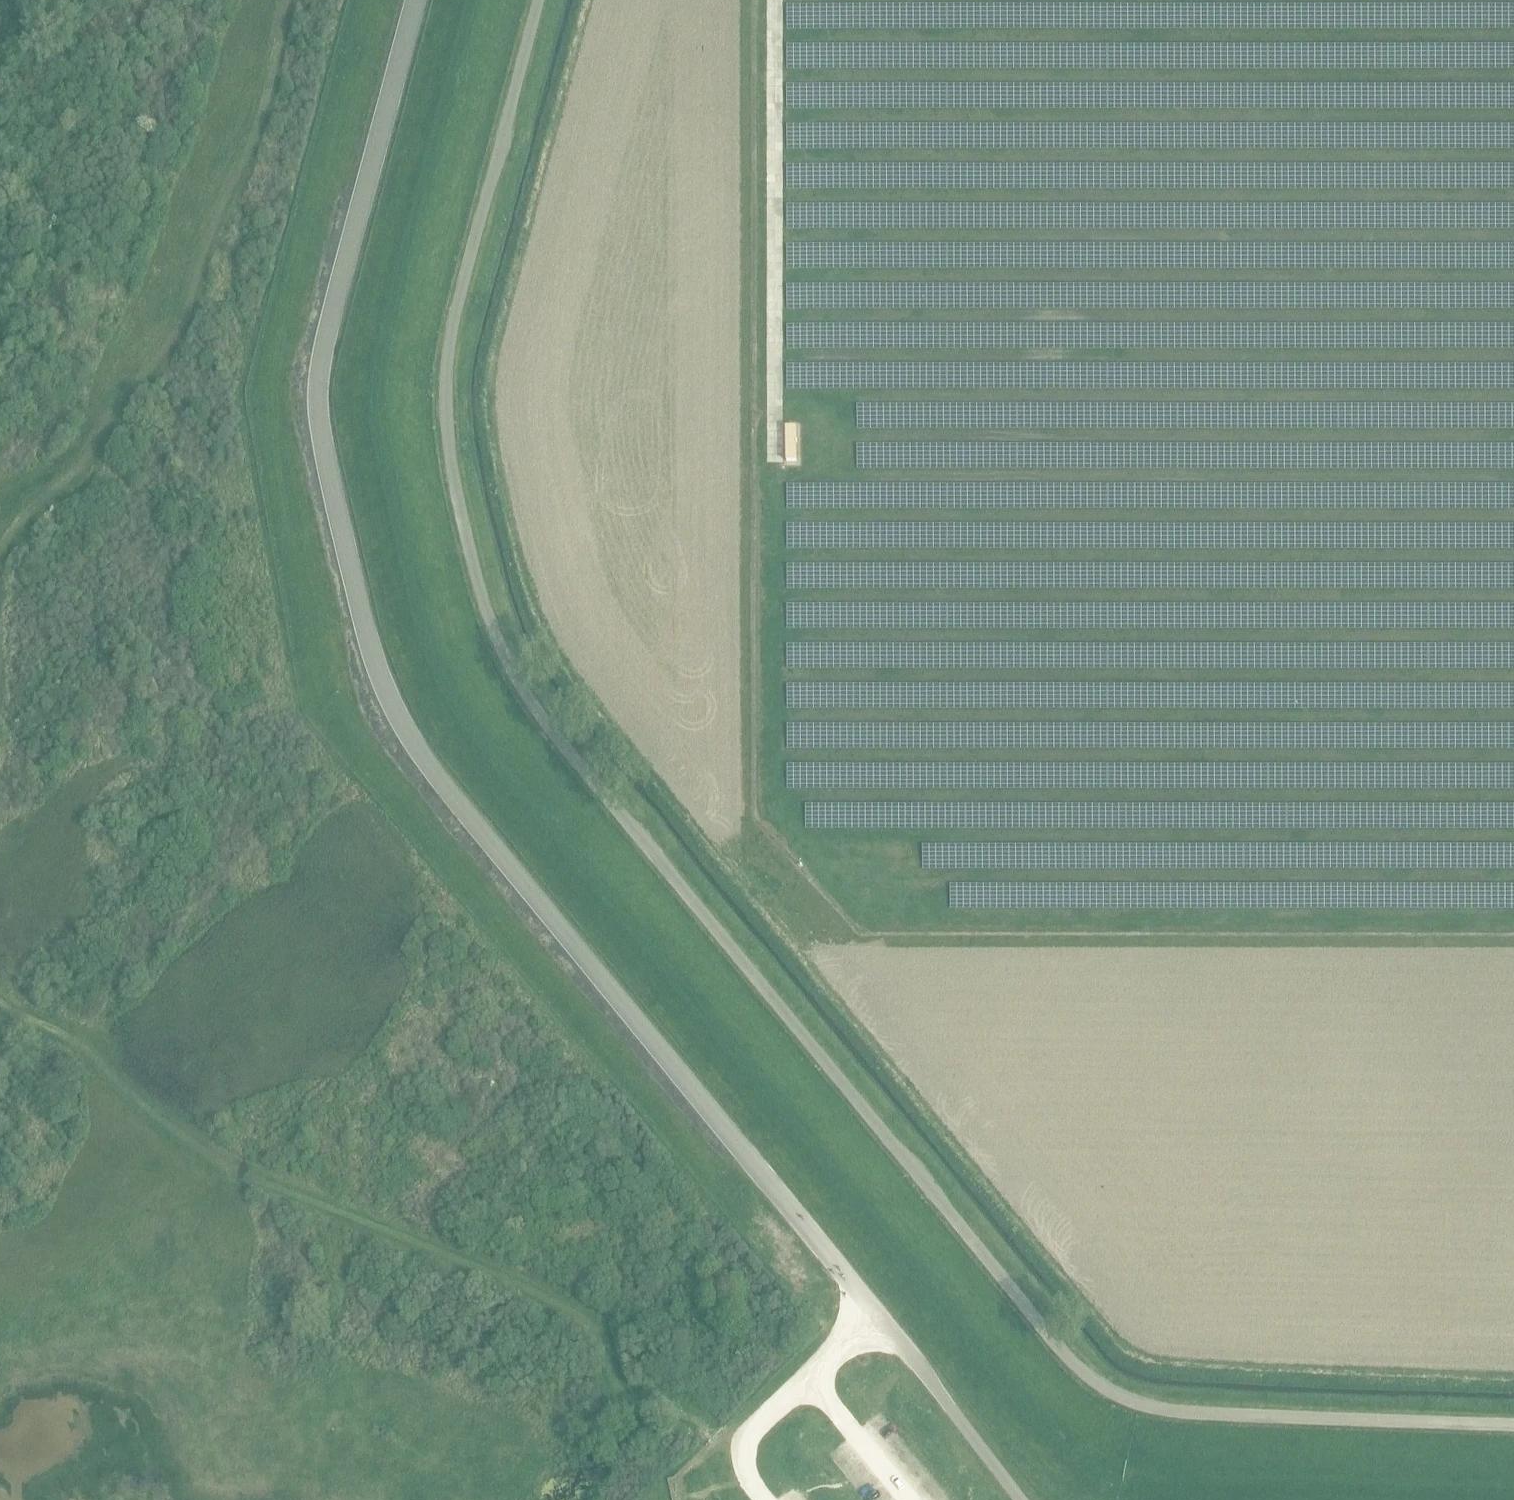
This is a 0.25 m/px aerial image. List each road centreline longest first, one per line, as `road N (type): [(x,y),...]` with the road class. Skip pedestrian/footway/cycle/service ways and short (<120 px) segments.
road 1 (unclassified): [(1513,1424),(1177,1410),(1129,1400),(1091,1379),(536,710),(485,612),(453,488),(445,394),(455,315),(538,0)]
road 2 (unclassified): [(1022,1499),(415,752),(384,698),(316,416),(319,366),(414,0)]
road 3 (track): [(712,1438),(616,1383),(581,1318),(221,1163),(149,1112),(79,1040),(0,1002)]
road 4 (track): [(0,547),(84,462),(107,419),(183,325),(209,230),(247,150),(285,0)]
road 5 (track): [(764,1499),(746,1470),(747,1440),(813,1381)]
road 6 (track): [(813,1381),(909,1499)]

